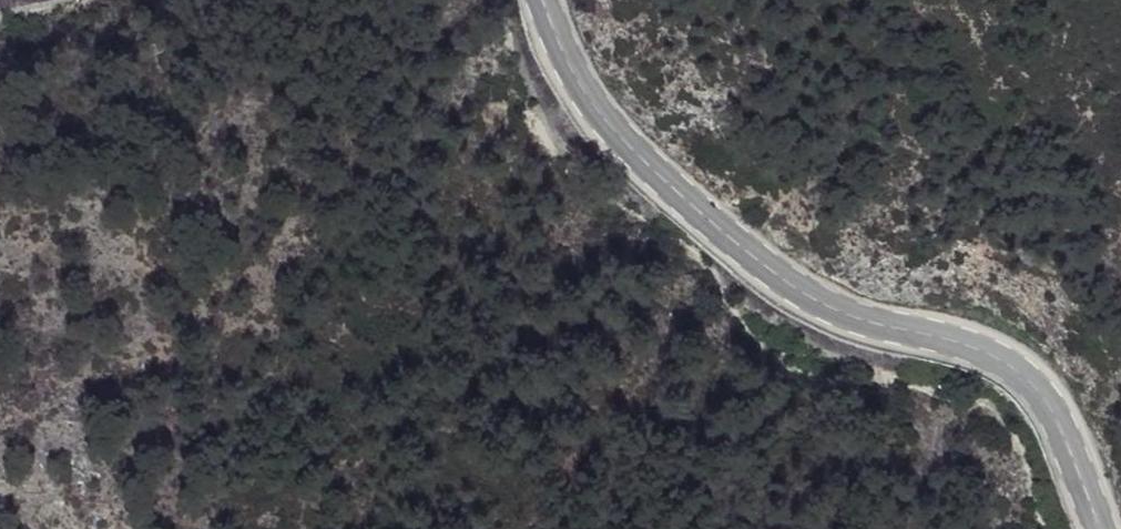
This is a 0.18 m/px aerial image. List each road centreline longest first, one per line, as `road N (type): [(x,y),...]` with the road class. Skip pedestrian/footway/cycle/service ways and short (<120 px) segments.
road 1 (secondary): [(1108,528),(1056,411),(1014,363),(821,303),(753,257),(637,147),(589,85),(545,0)]

